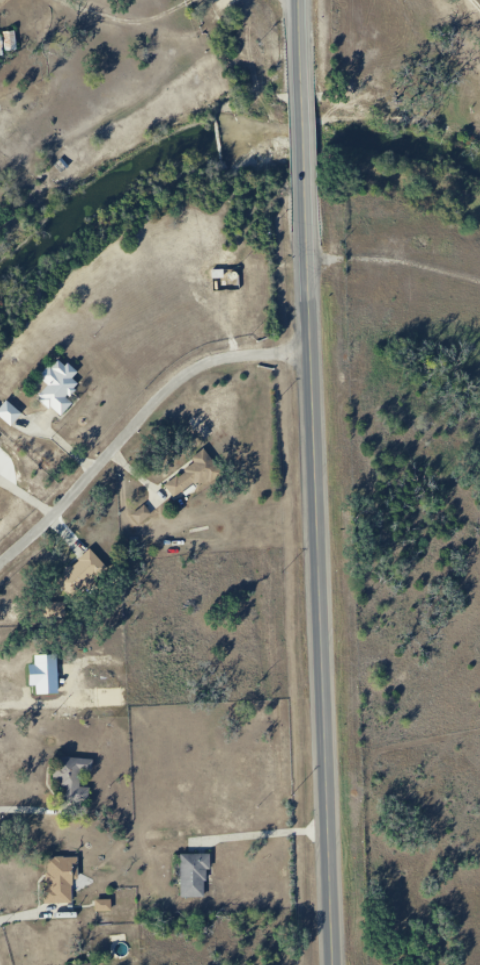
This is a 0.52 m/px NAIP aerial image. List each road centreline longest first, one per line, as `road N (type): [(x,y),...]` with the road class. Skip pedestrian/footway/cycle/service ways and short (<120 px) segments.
road 1 (primary): [(336,964),(306,196)]
road 2 (residential): [(0,562),(184,374),(220,355),(314,345)]

